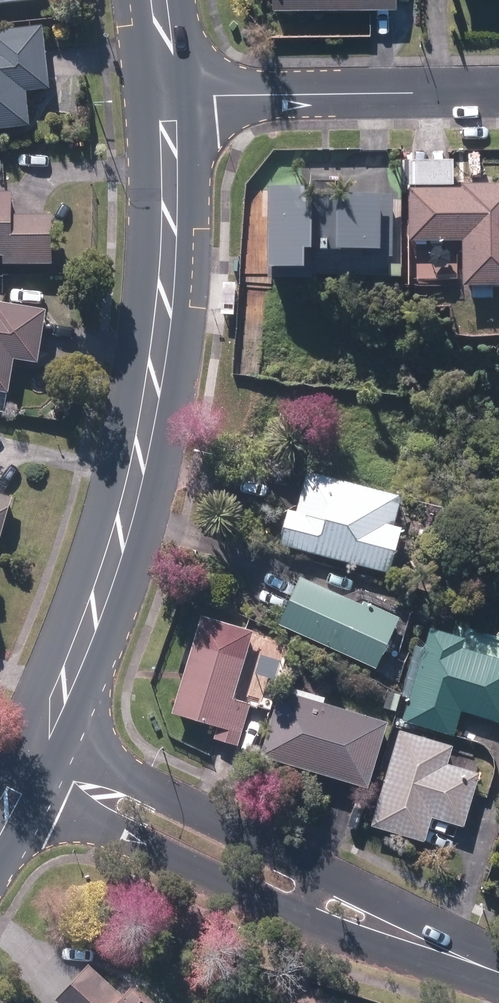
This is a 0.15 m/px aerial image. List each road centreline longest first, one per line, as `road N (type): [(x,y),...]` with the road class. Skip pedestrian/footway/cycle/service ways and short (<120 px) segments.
road 1 (secondary): [(164,97),(171,318),(87,614),(37,735)]
road 2 (residential): [(498,93),(164,97)]
road 3 (residential): [(37,735),(323,867)]
road 4 (residential): [(297,922),(12,797)]
road 5 (residential): [(469,963),(348,944),(297,922)]
road 6 (residential): [(323,867),(375,891),(469,963)]

